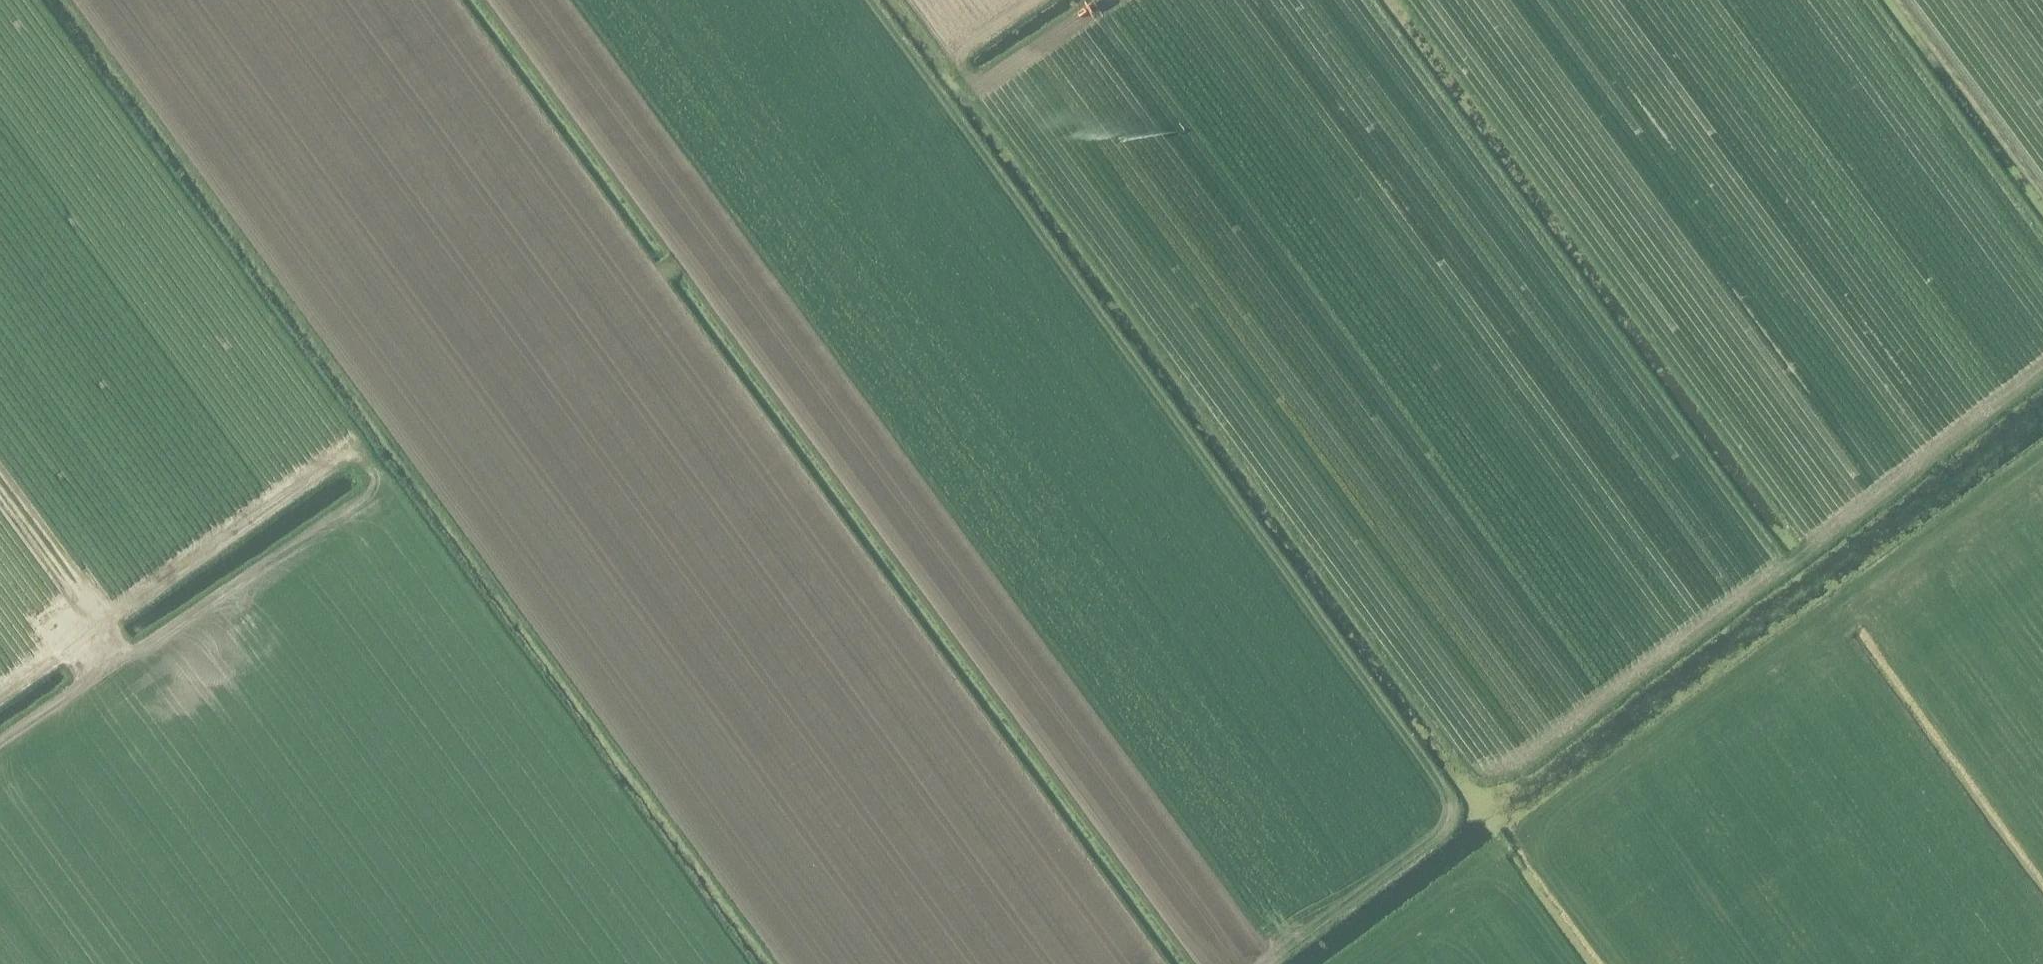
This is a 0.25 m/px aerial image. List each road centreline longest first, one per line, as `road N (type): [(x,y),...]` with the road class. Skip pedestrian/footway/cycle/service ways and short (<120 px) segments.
road 1 (track): [(0,484),(100,620),(72,639)]

